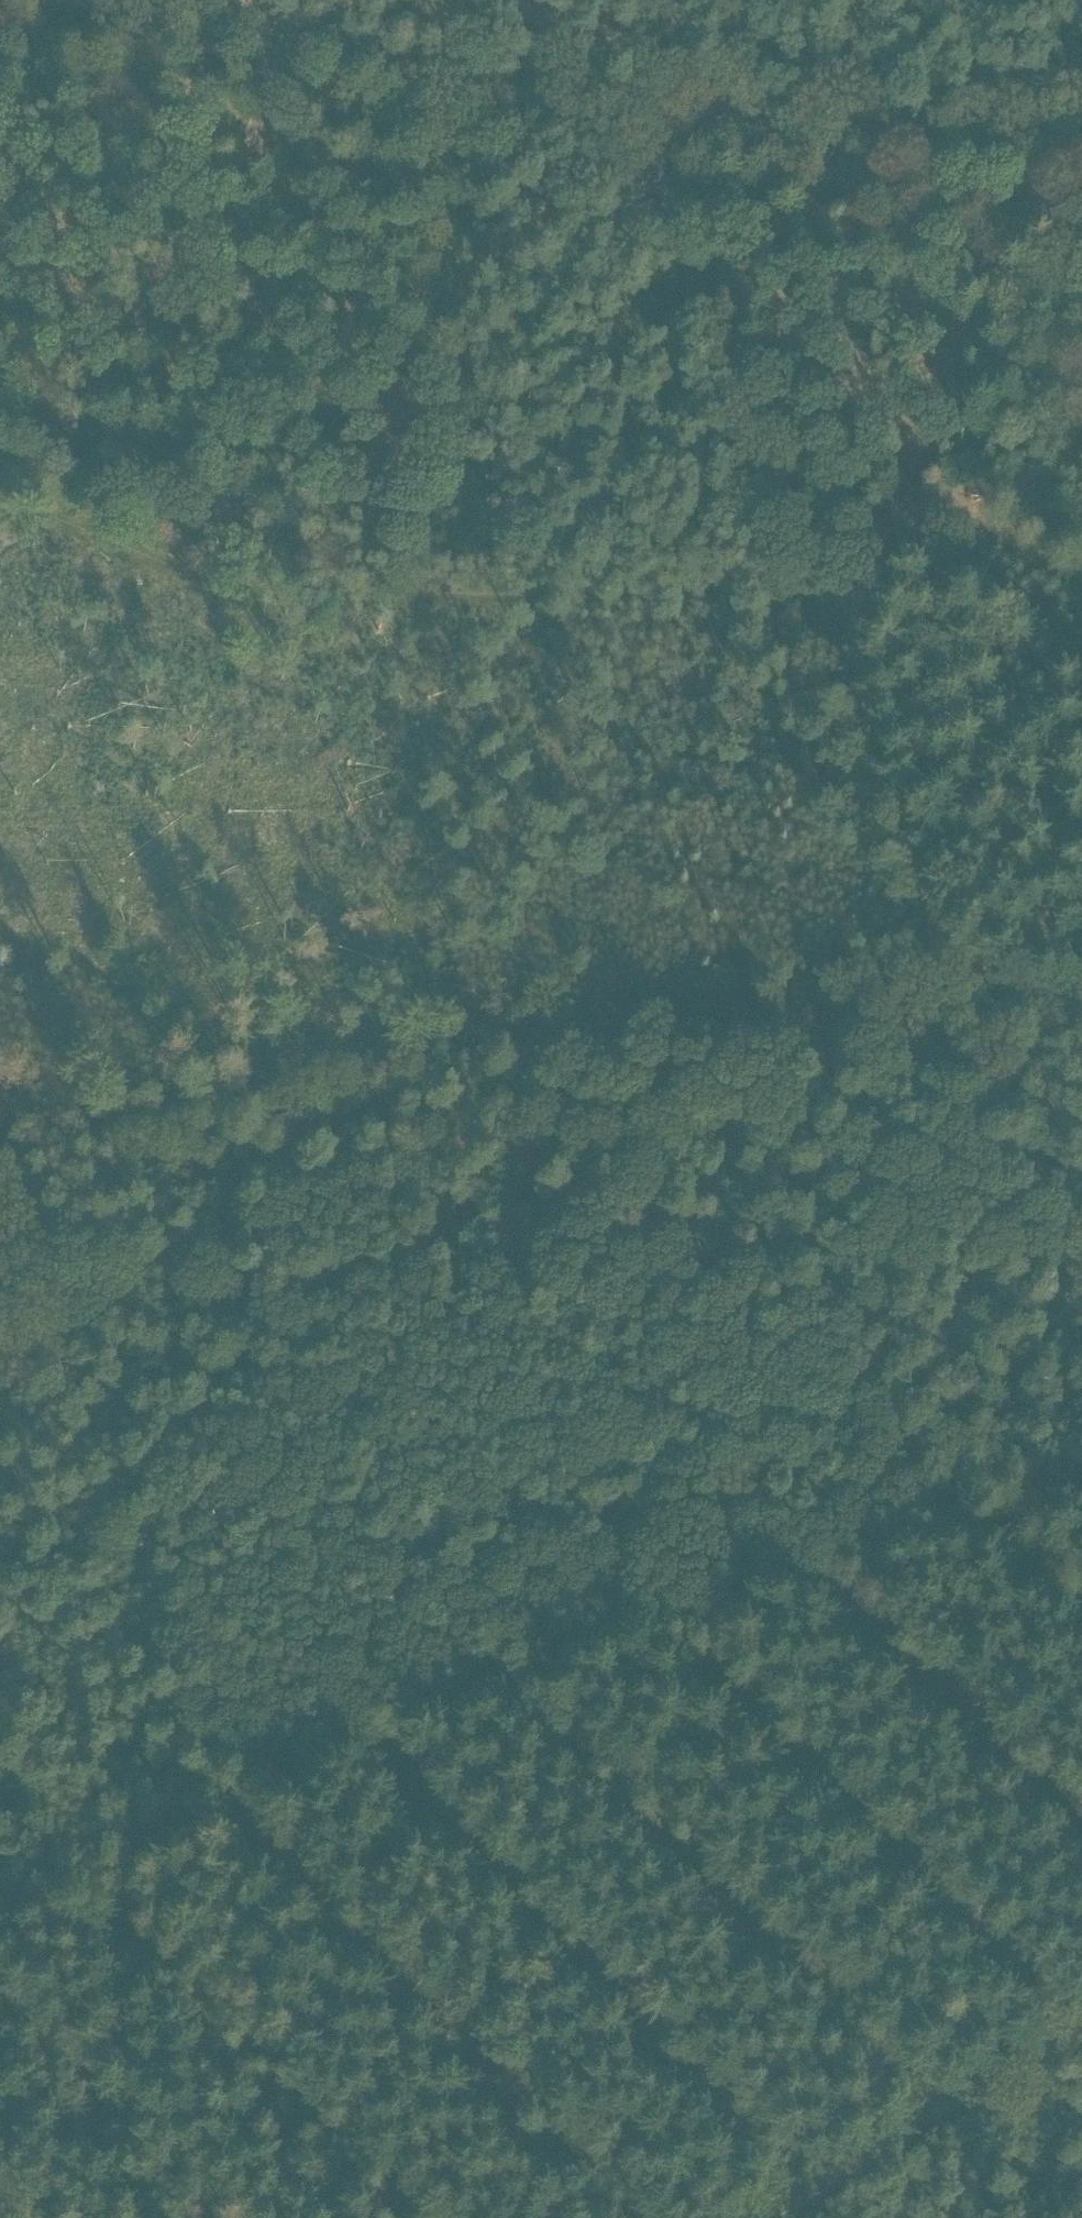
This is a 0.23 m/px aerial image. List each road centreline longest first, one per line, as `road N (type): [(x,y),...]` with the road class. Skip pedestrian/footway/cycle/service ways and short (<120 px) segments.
road 1 (track): [(1081,1302),(808,581),(331,585),(152,552),(0,494)]
road 2 (track): [(107,0),(646,115),(1021,136),(1081,122)]
road 3 (track): [(646,115),(808,581),(919,571),(1029,527),(1081,527)]
road 4 (track): [(1081,2006),(748,2217)]

